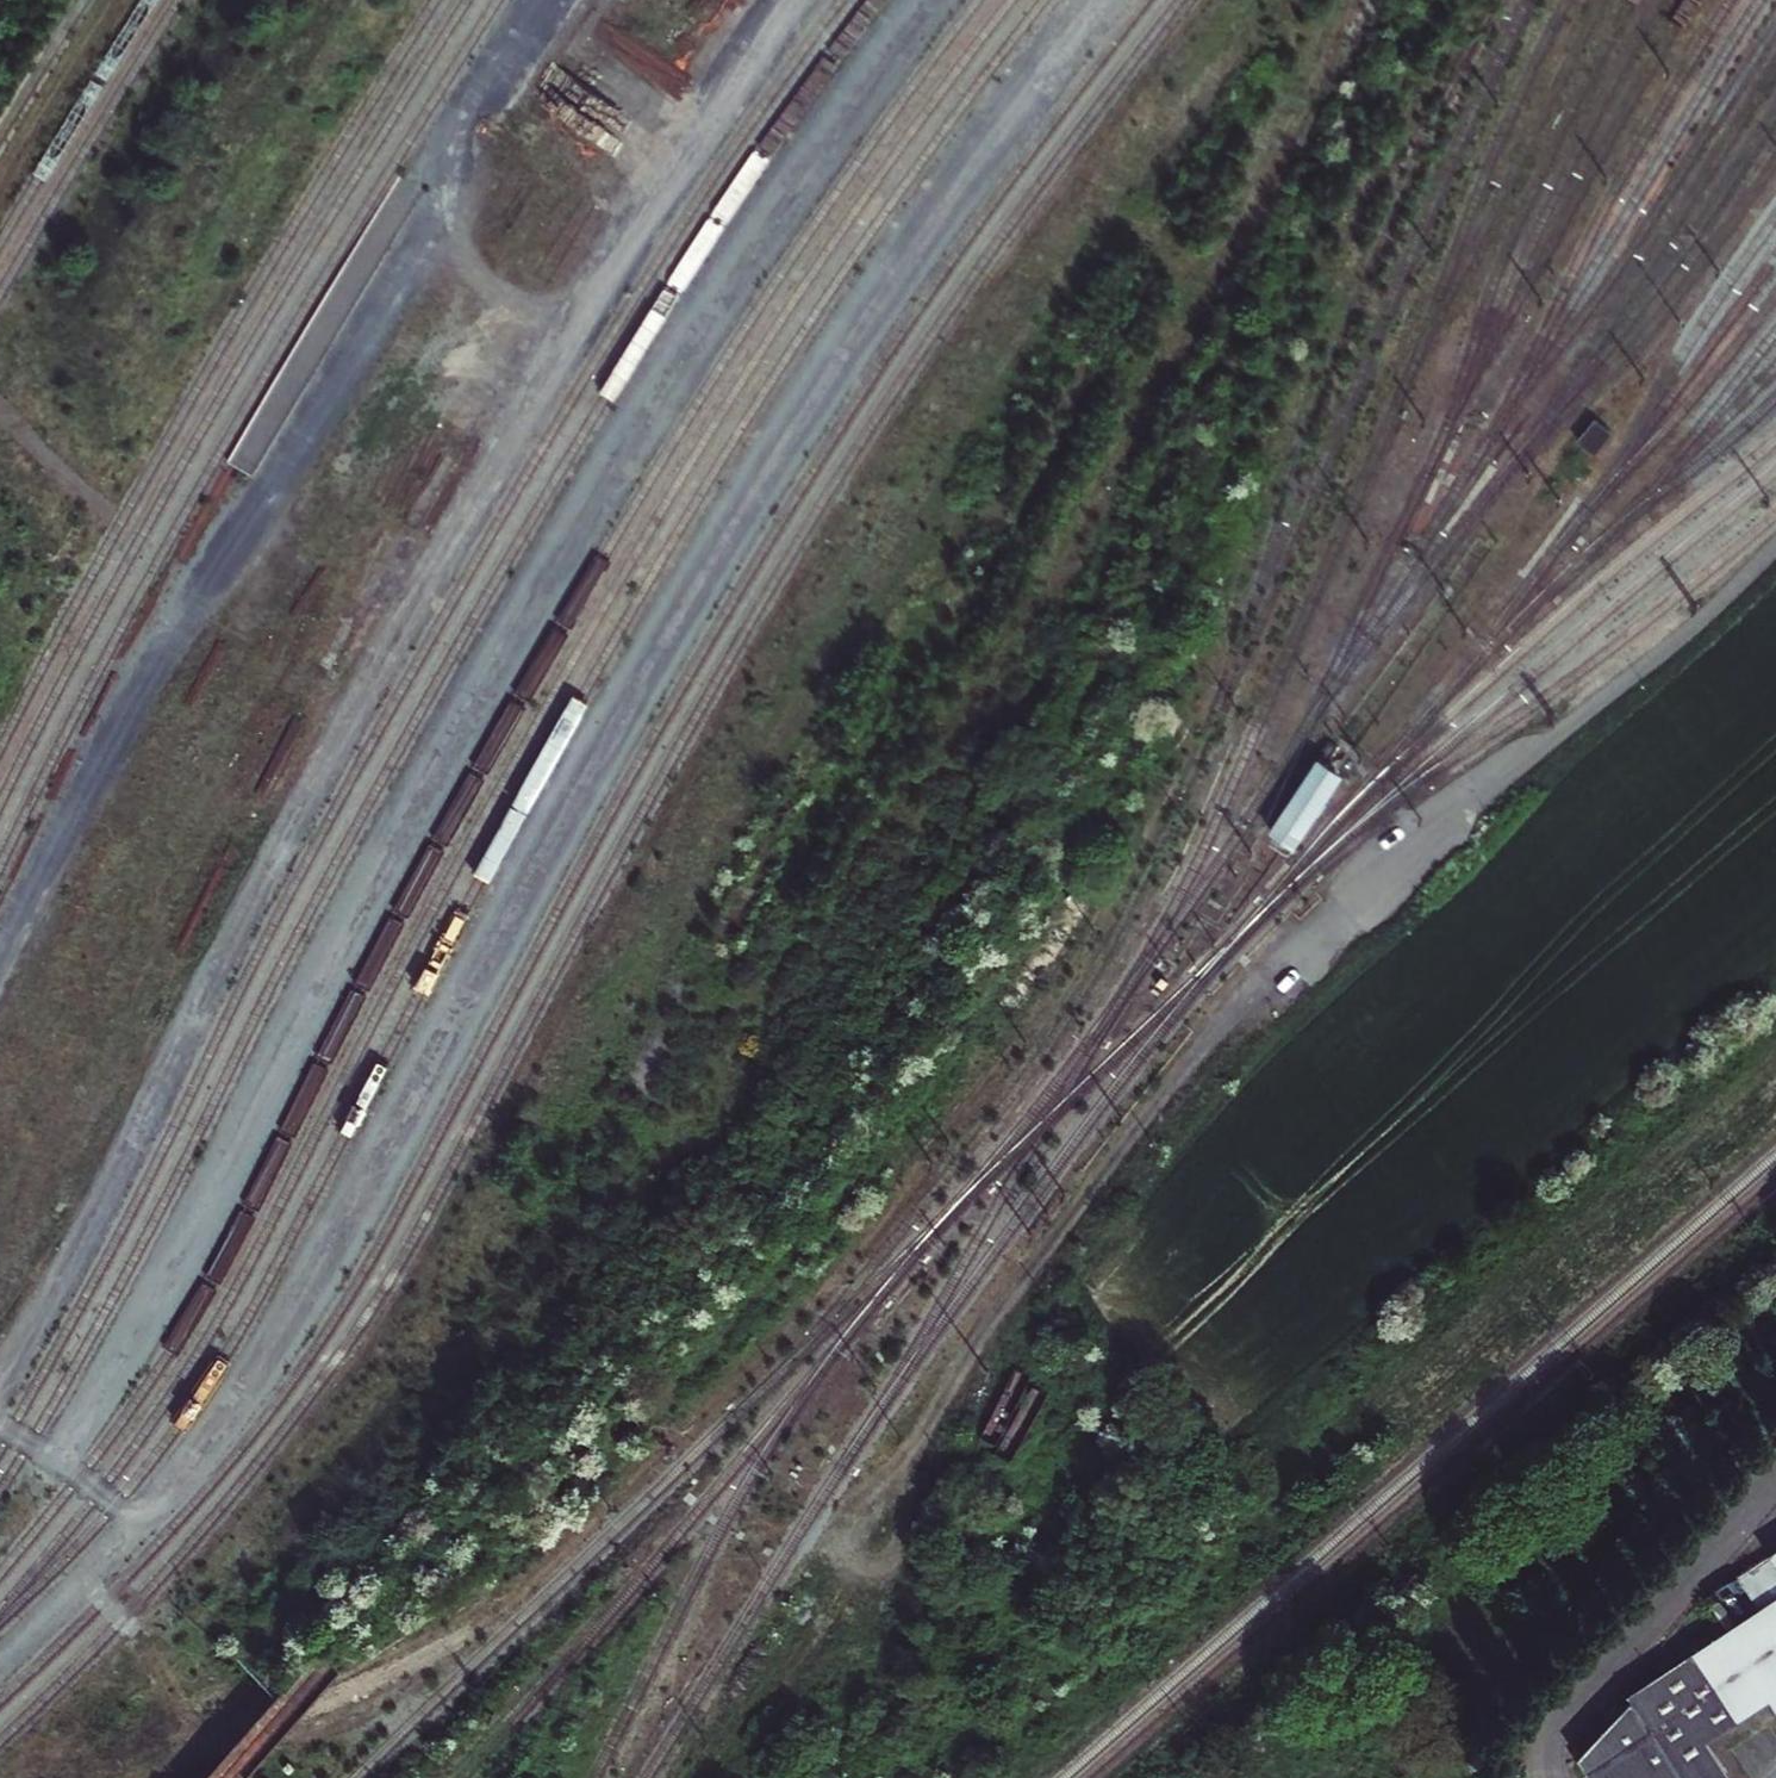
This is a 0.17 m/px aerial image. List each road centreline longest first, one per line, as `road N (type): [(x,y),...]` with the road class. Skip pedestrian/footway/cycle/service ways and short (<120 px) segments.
road 1 (track): [(1775,1057),(1269,1503)]
road 2 (residential): [(1775,1484),(1565,1719),(1546,1758),(1552,1777)]

